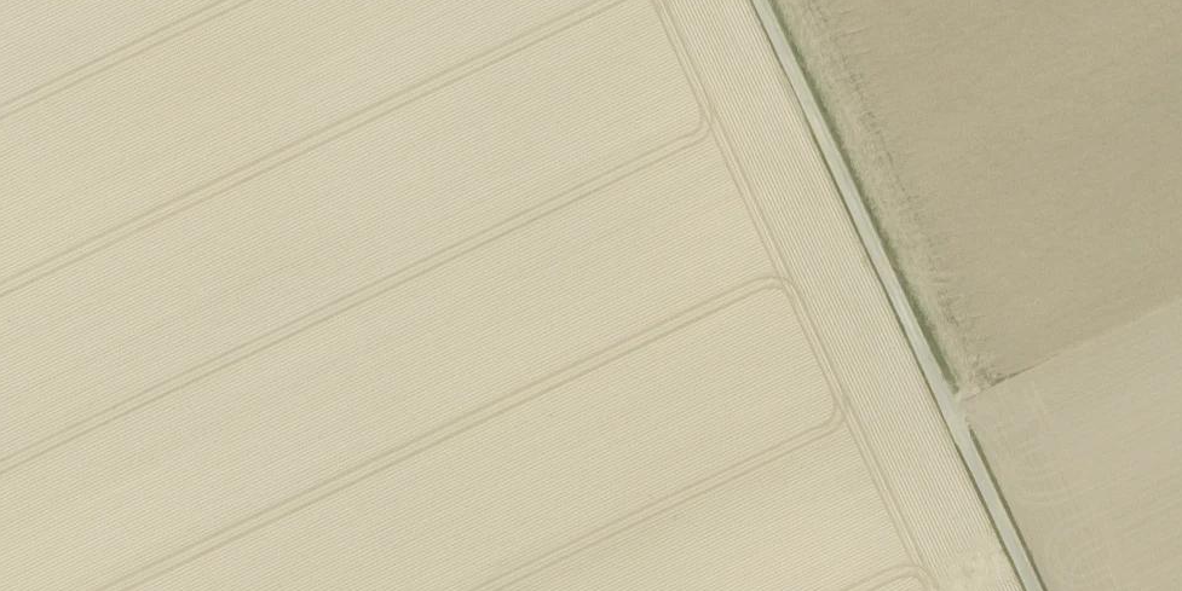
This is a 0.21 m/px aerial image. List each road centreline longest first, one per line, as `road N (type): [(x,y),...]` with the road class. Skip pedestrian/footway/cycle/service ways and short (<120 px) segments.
road 1 (unclassified): [(759,0),(1033,590)]

